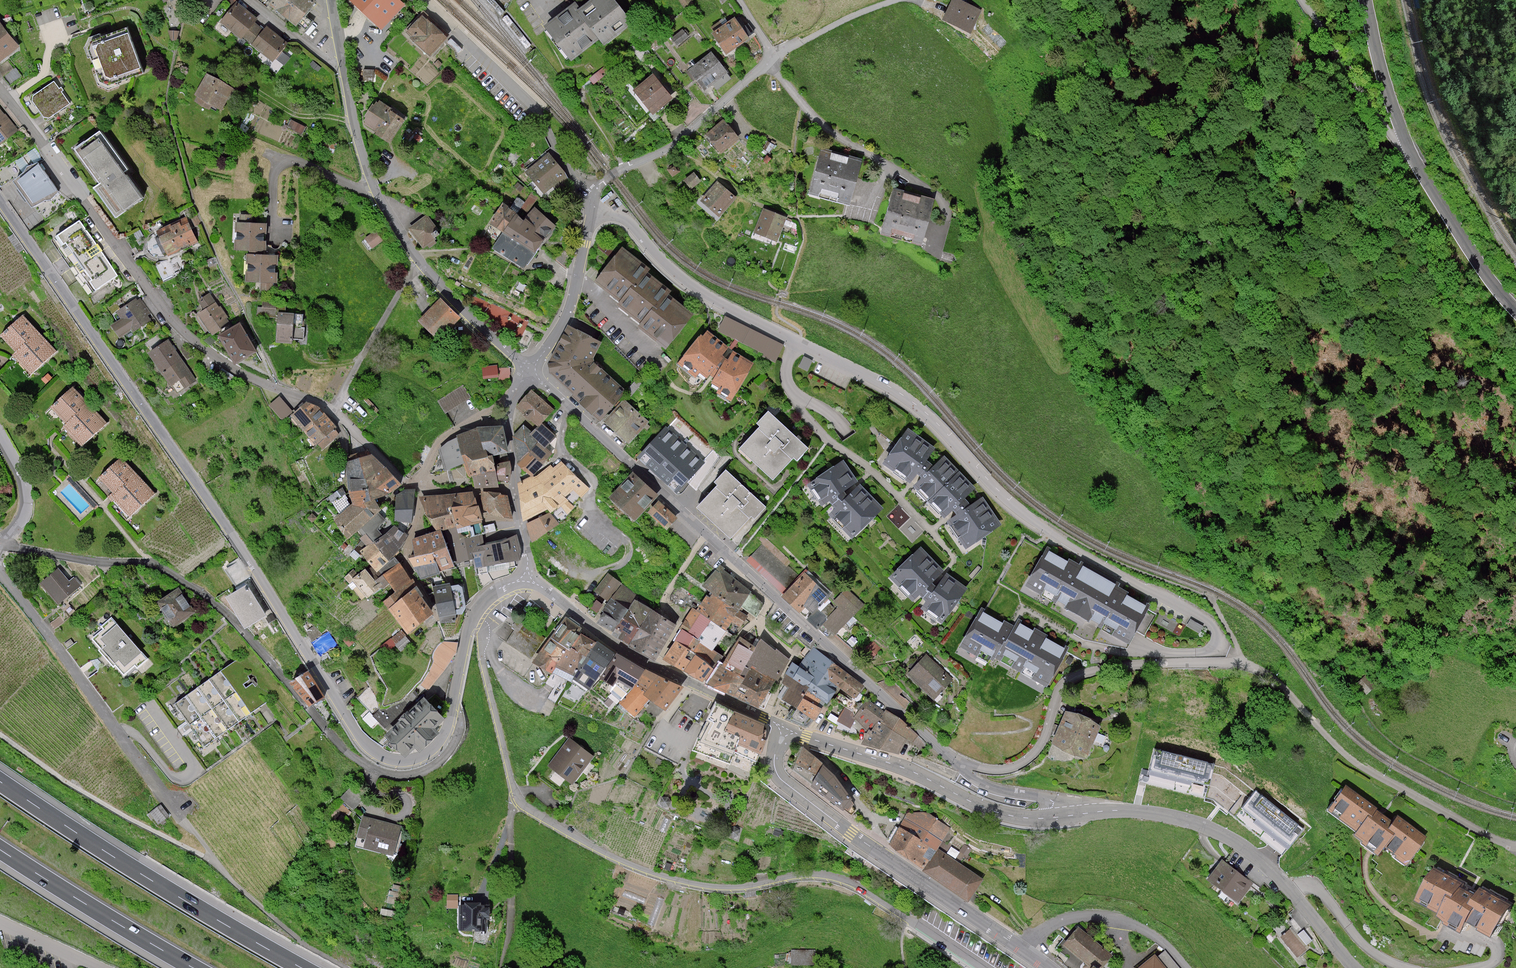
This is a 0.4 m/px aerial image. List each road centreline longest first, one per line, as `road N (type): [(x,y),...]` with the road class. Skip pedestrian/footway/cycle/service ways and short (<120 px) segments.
road 1 (tertiary): [(453,709),(439,743),(415,761),(388,759),(359,735),(0,200)]
road 2 (residential): [(591,211),(630,224),(703,294),(911,403),(1023,515),(1204,618),(1214,643)]
road 3 (residential): [(471,618),(481,625),(511,783),(528,808),(608,855),(683,883),(722,889),(797,876),(843,881),(986,967)]
road 4 (residential): [(1,543),(150,564),(208,593),(373,770),(413,777),(446,757),(461,727),(453,709)]
road 5 (residential): [(955,761),(530,370)]
road 6 (residential): [(0,92),(172,319),(231,367),(332,411)]
road 7 (tertiary): [(1356,967),(1265,864),(1231,838),(1144,813),(1057,818)]
road 8 (motorway): [(303,967),(0,781)]
road 9 (tertiary): [(786,729),(774,758),(782,781),(1025,952)]
road 10 (residential): [(1246,665),(1138,665),(1081,675),(1058,694),(1042,743),(1025,761),(998,770),(955,761)]
road 11 (residential): [(1515,847),(1361,766),(1280,685),(1246,665)]
road 12 (residential): [(0,573),(183,819)]
road 13 (tertiary): [(786,729),(634,655),(527,581)]
road 14 (tertiary): [(1057,818),(993,811),(902,768),(786,729)]
road 15 (residential): [(423,265),(369,175),(330,0)]
road 16 (residential): [(774,59),(672,143),(604,181),(591,211)]
road 17 (motorway): [(0,849),(194,967)]
road 18 (residential): [(527,581),(508,422),(530,370)]
road 19 (unclassified): [(1302,0),(1415,159)]
road 20 (unclassified): [(1185,967),(1140,928),(1107,917),(1054,926),(1025,952)]
road 21 (tertiary): [(1415,159),(1515,312)]
road 22 (residential): [(591,211),(568,316),(530,370)]
road 23 (residential): [(423,265),(332,411)]
road 24 (tertiary): [(1366,0),(1415,159)]
road 25 (residential): [(530,370),(423,265)]
road 26 (residential): [(897,0),(774,59)]
road 27 (residential): [(1057,818),(1049,798),(990,788),(955,761)]
road 28 (residential): [(1,543),(27,502),(0,434)]

